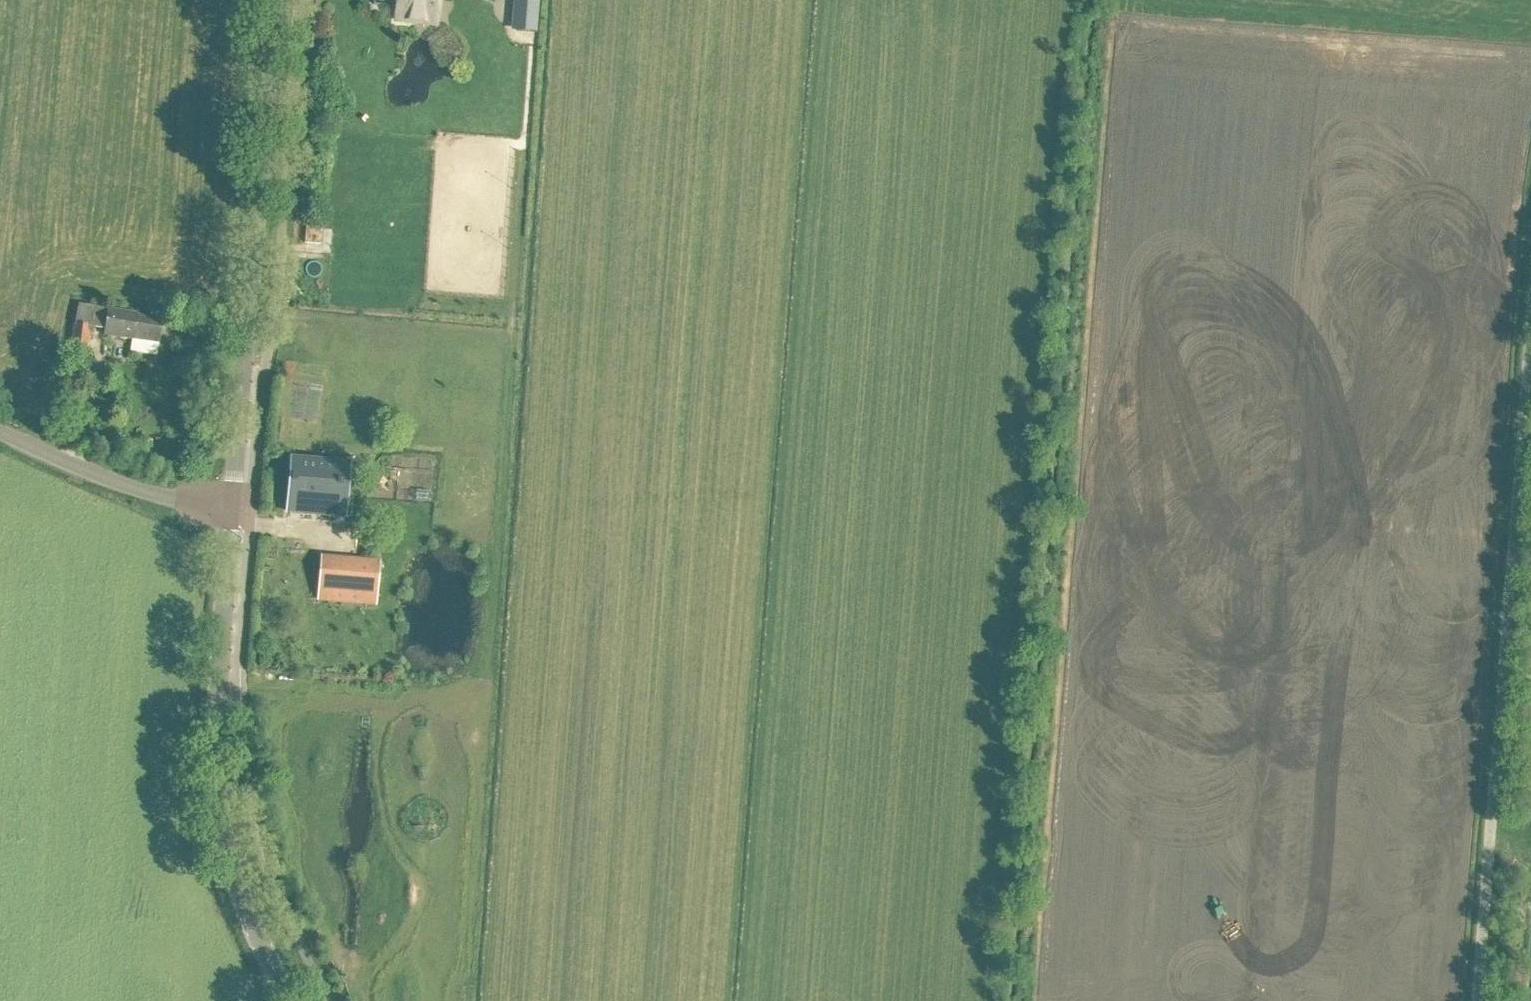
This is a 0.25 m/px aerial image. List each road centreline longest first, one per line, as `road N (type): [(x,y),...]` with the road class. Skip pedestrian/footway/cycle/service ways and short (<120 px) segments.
road 1 (tertiary): [(232,507),(276,0)]
road 2 (tertiary): [(232,507),(217,727),(229,823),(294,1000)]
road 3 (unclassified): [(232,507),(0,425)]

